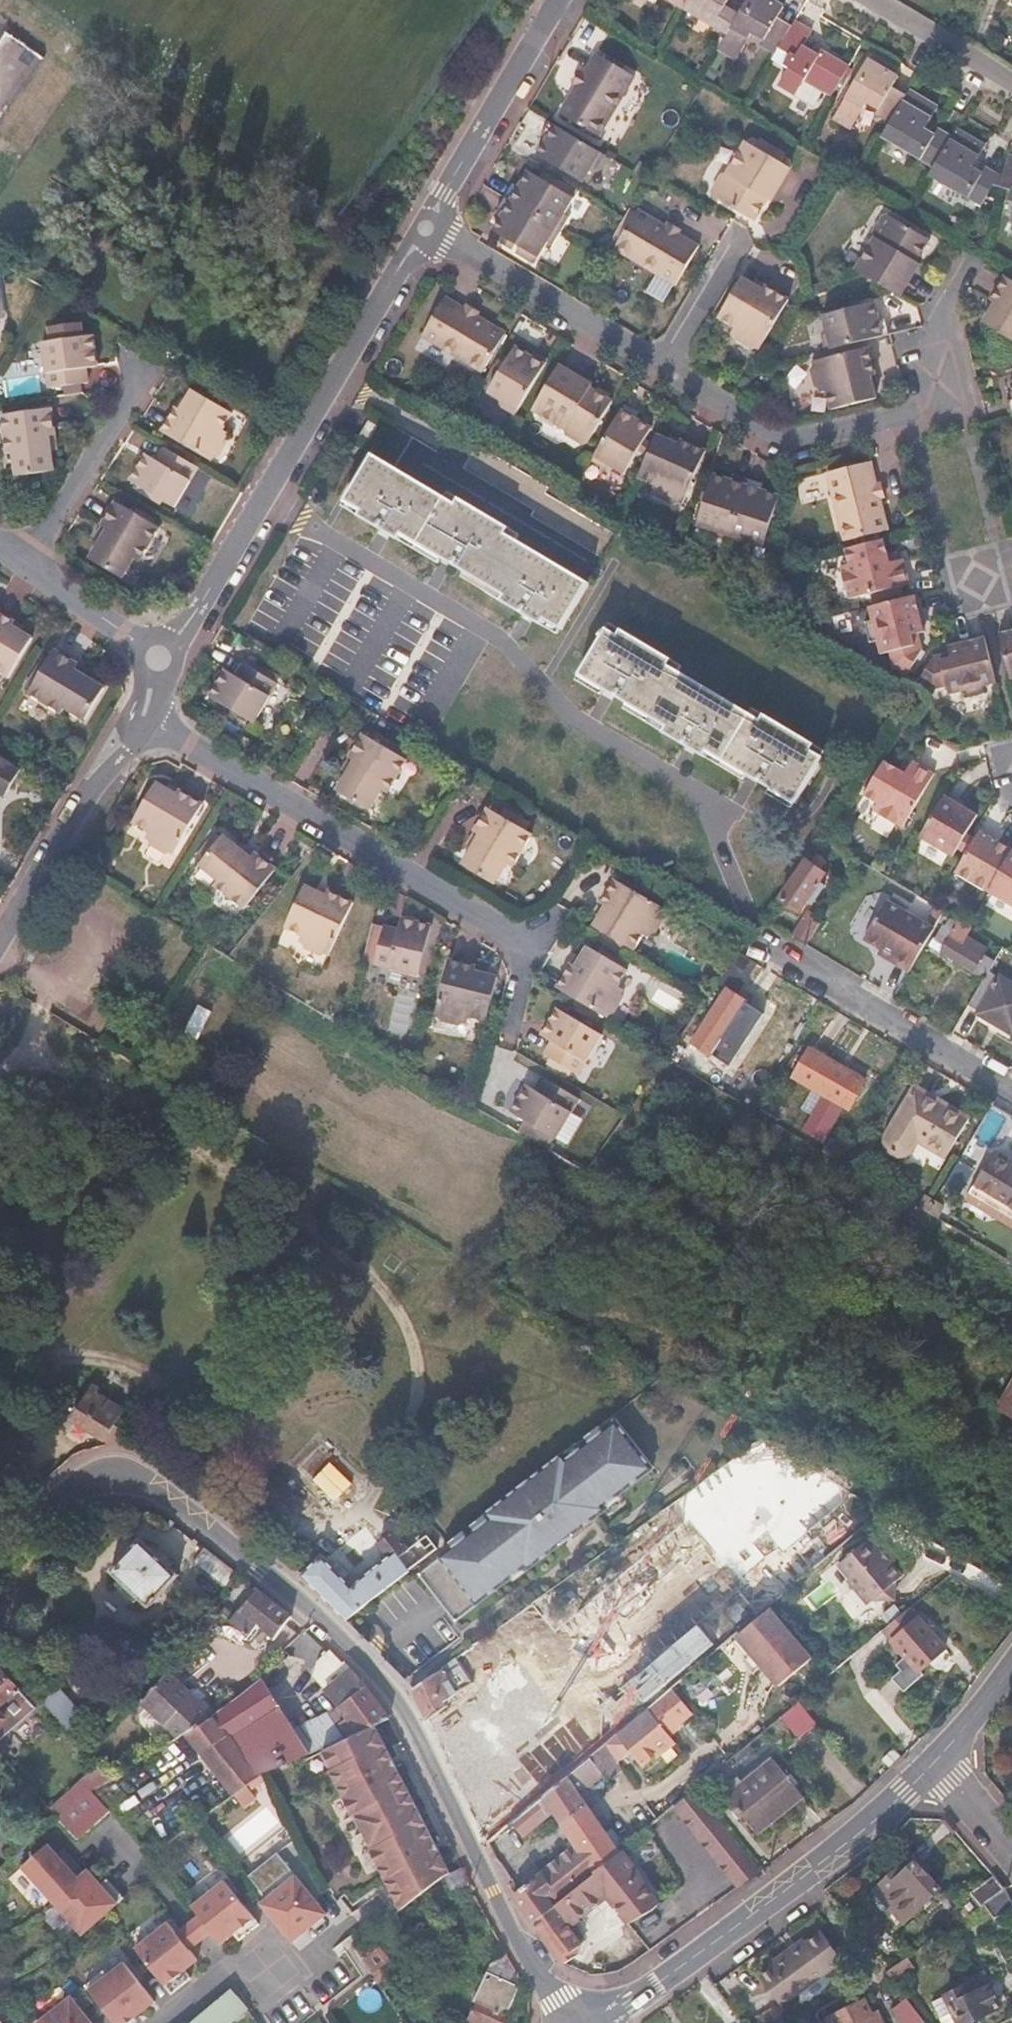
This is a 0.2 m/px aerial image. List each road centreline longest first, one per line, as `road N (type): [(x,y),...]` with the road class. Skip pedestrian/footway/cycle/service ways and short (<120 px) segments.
road 1 (tertiary): [(569,2022),(528,1960),(404,1710),(286,1587),(161,1494),(117,1474),(47,1502),(0,1544)]
road 2 (residential): [(141,720),(530,958),(504,1079)]
road 3 (residential): [(159,658),(181,635),(425,229)]
road 4 (residential): [(662,373),(786,444),(940,408),(926,347),(966,276)]
road 5 (tertiary): [(605,2022),(854,1838),(930,1766)]
road 6 (residential): [(1011,1090),(763,940)]
road 7 (residential): [(425,229),(662,373)]
road 8 (residential): [(0,948),(141,720)]
road 9 (residential): [(425,229),(559,0)]
road 10 (residential): [(141,379),(26,566)]
road 11 (residential): [(868,0),(1011,87)]
road 12 (residential): [(159,658),(26,566)]
road 13 (residential): [(737,237),(662,373)]
road 14 (tertiary): [(930,1766),(1011,1670)]
road 15 (residential): [(930,1766),(1011,1857)]

